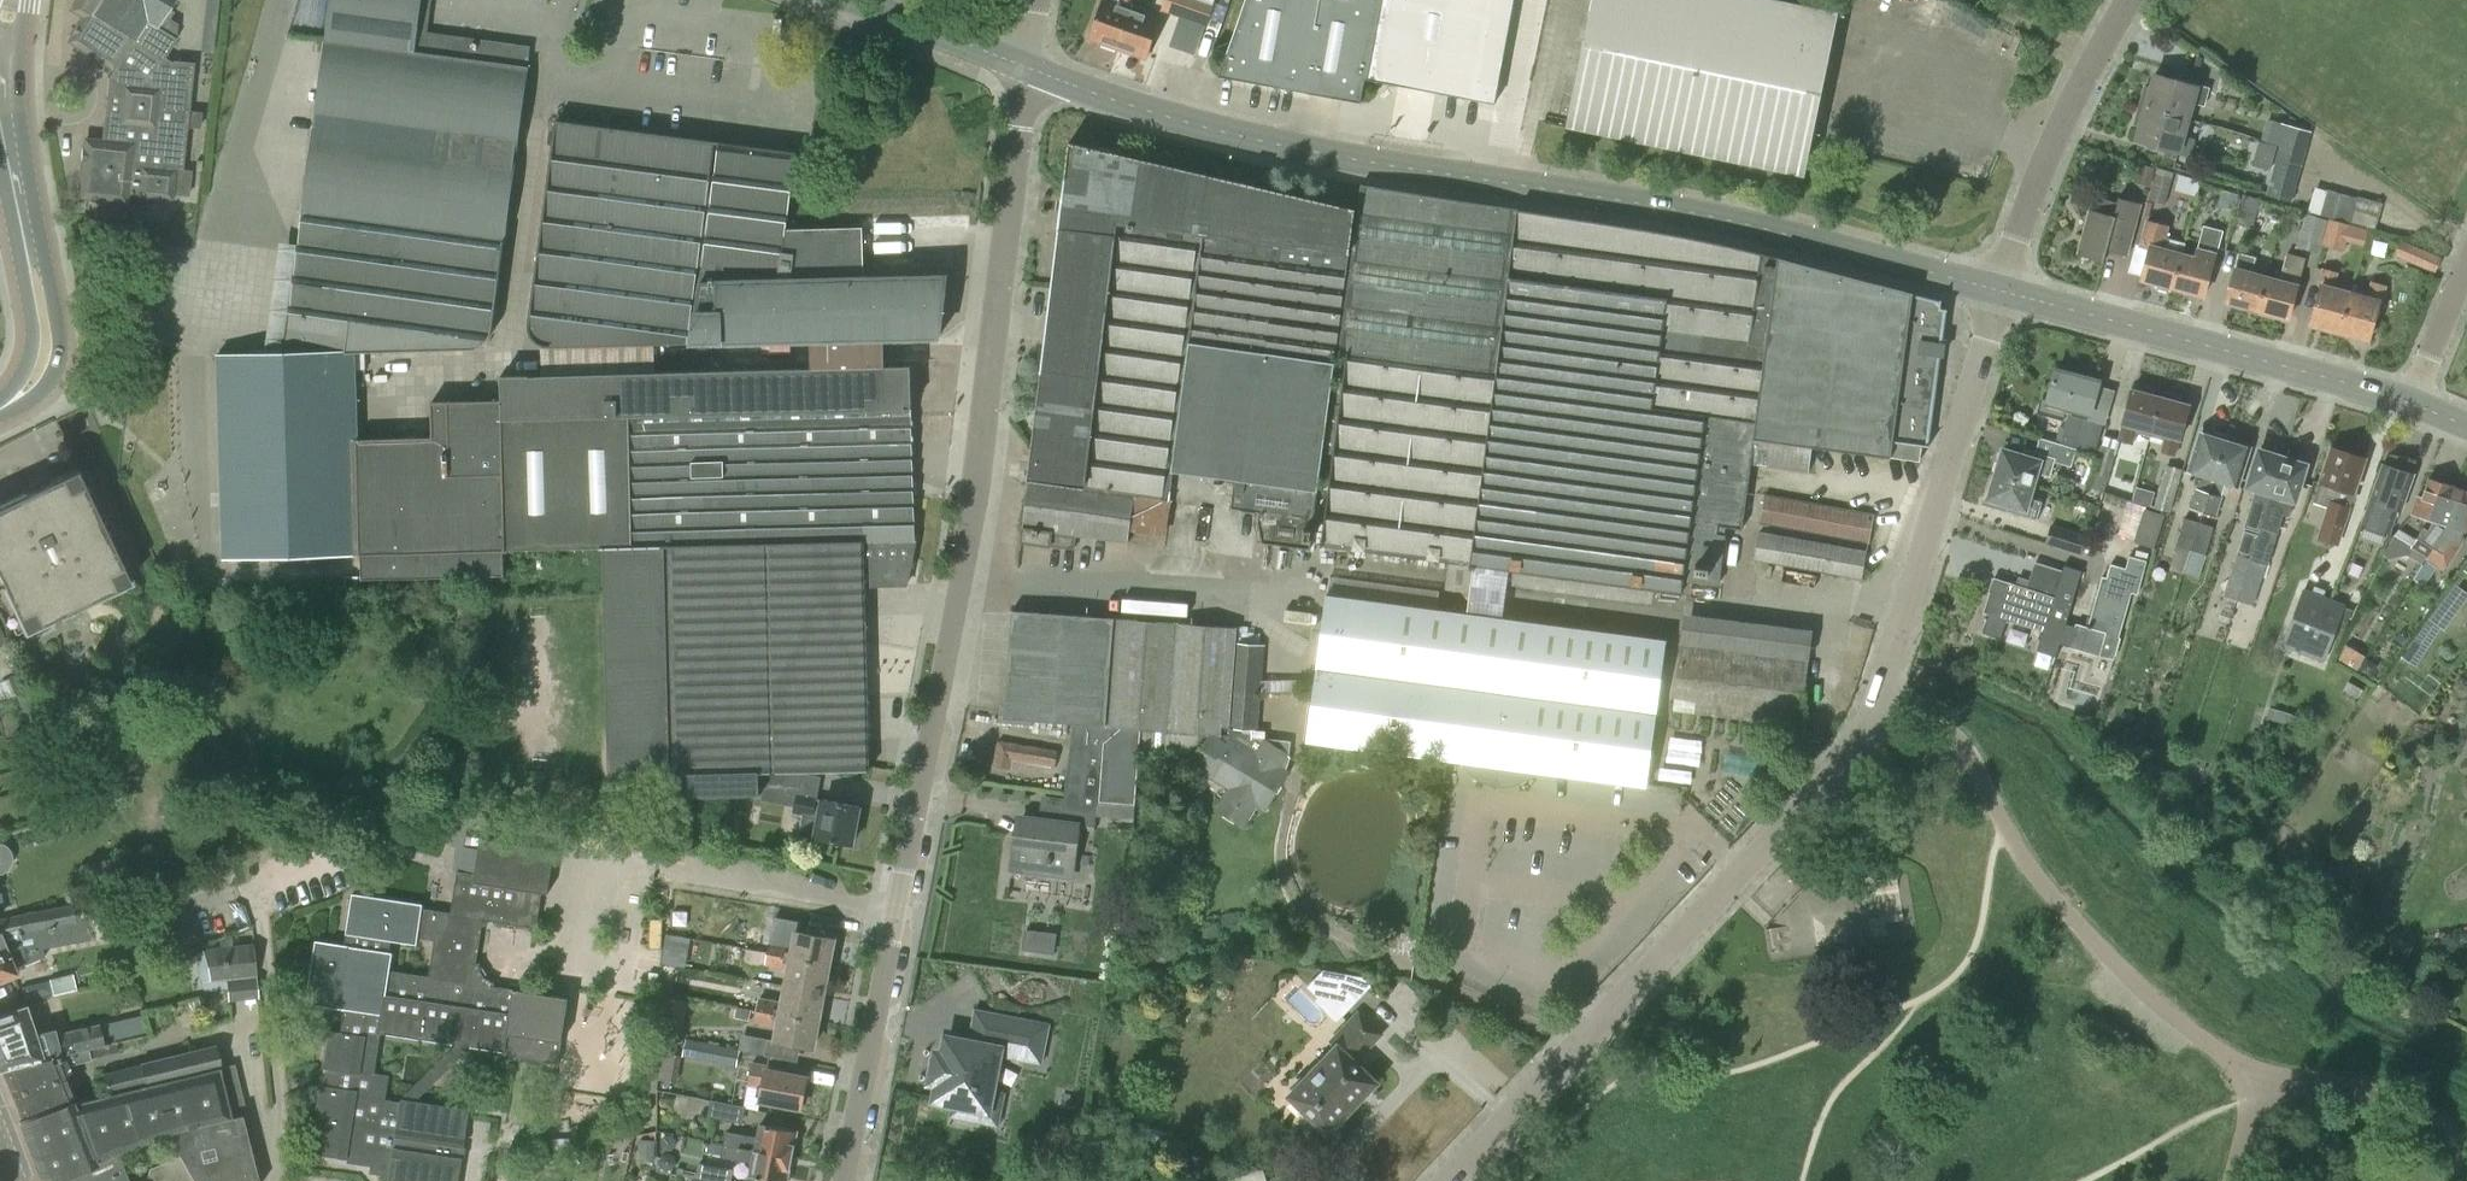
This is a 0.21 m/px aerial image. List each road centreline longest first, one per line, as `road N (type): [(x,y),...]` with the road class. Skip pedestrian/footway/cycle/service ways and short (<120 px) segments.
road 1 (residential): [(843,1180),(978,464),(1027,68)]
road 2 (residential): [(2005,288),(1750,220),(1222,134),(1027,68)]
road 3 (residential): [(2466,1148),(2398,1098),(2257,1077),(2194,1035),(2046,892),(1949,727),(1889,686)]
road 4 (residential): [(1449,1180),(1836,773),(1871,727),(1889,686)]
road 5 (residential): [(2412,402),(2005,288)]
road 6 (residential): [(1889,686),(2005,288)]
road 7 (tertiary): [(0,408),(32,383),(46,338),(6,114),(4,55)]
road 8 (residential): [(2005,288),(2047,166),(2135,0)]
road 9 (residential): [(1027,68),(852,0)]
road 10 (residential): [(2412,402),(2466,272)]

